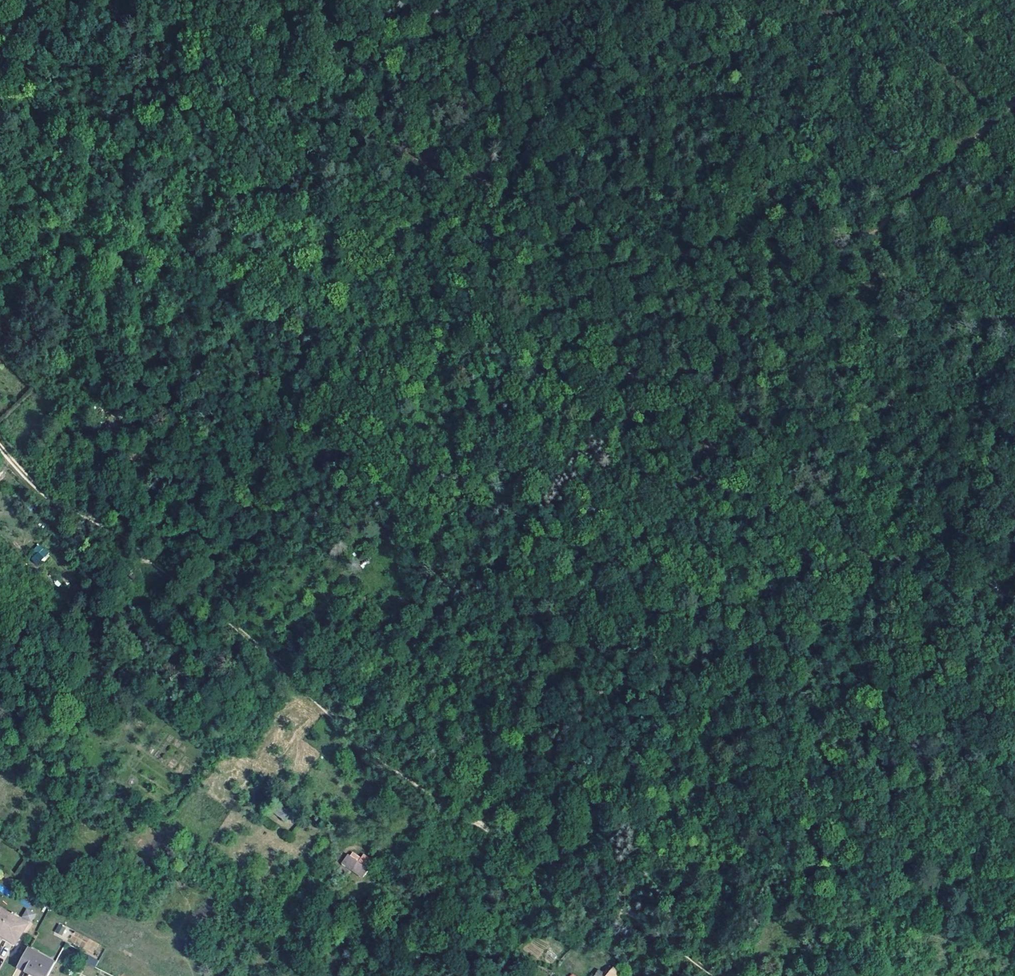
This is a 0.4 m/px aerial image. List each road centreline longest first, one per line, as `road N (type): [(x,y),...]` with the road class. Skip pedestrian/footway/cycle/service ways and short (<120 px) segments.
road 1 (track): [(0,444),(54,502),(130,541),(240,622),(383,767),(532,851),(721,975)]

